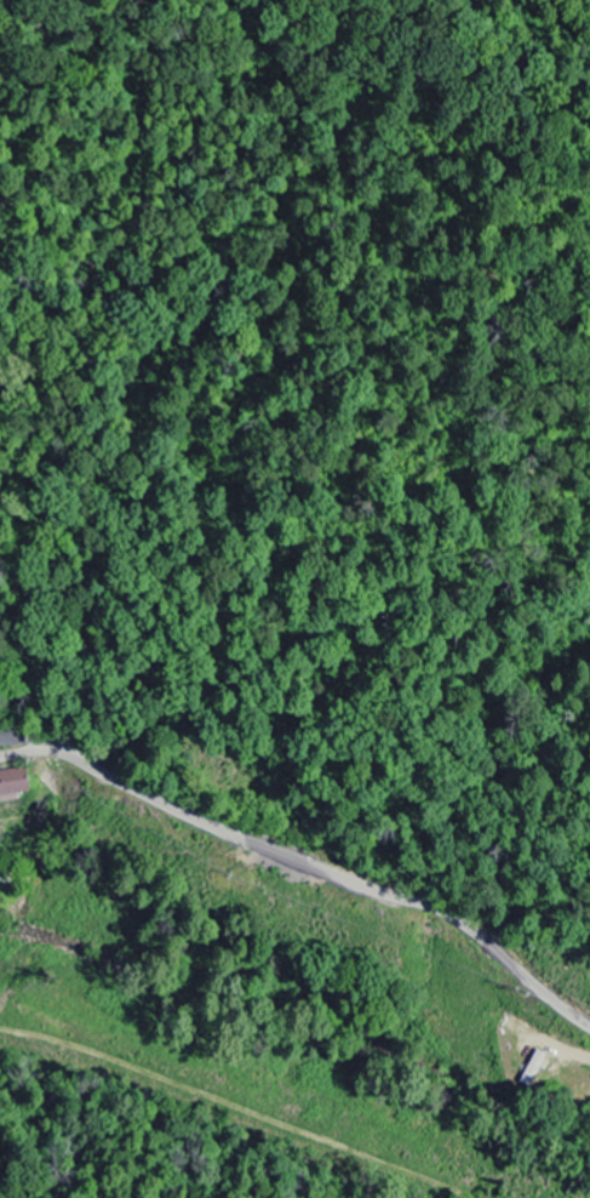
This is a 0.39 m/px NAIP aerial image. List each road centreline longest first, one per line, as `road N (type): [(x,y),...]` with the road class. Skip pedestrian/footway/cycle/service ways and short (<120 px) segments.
road 1 (tertiary): [(0,758),(65,757),(242,838),(431,907),(589,1024)]

